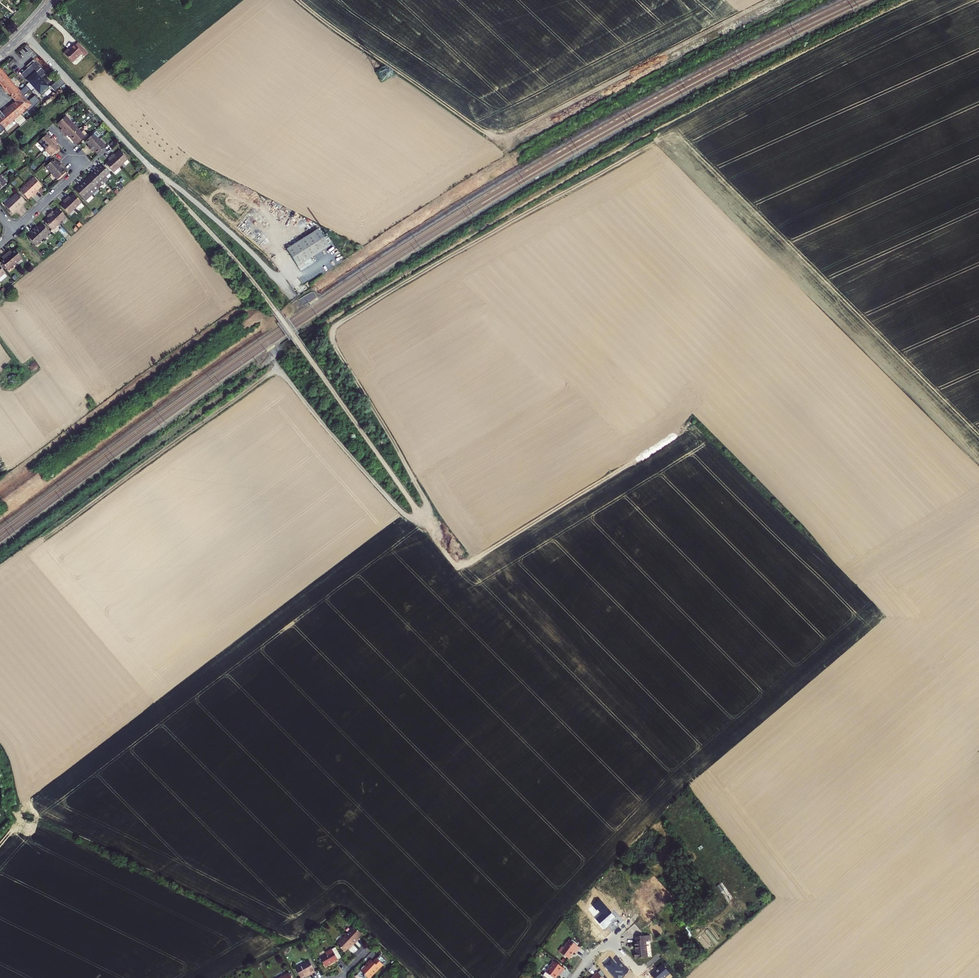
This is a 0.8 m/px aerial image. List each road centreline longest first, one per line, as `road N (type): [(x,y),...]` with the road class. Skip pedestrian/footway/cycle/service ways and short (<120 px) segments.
road 1 (track): [(652,145),(335,325),(332,343),(423,503),(418,517)]
road 2 (track): [(771,0),(499,137),(480,133),(293,0)]
road 3 (track): [(418,517),(403,516),(386,500),(280,370),(115,486)]
road 4 (track): [(418,517),(454,567),(653,449)]
road 5 (residential): [(13,232),(83,166),(51,130)]

